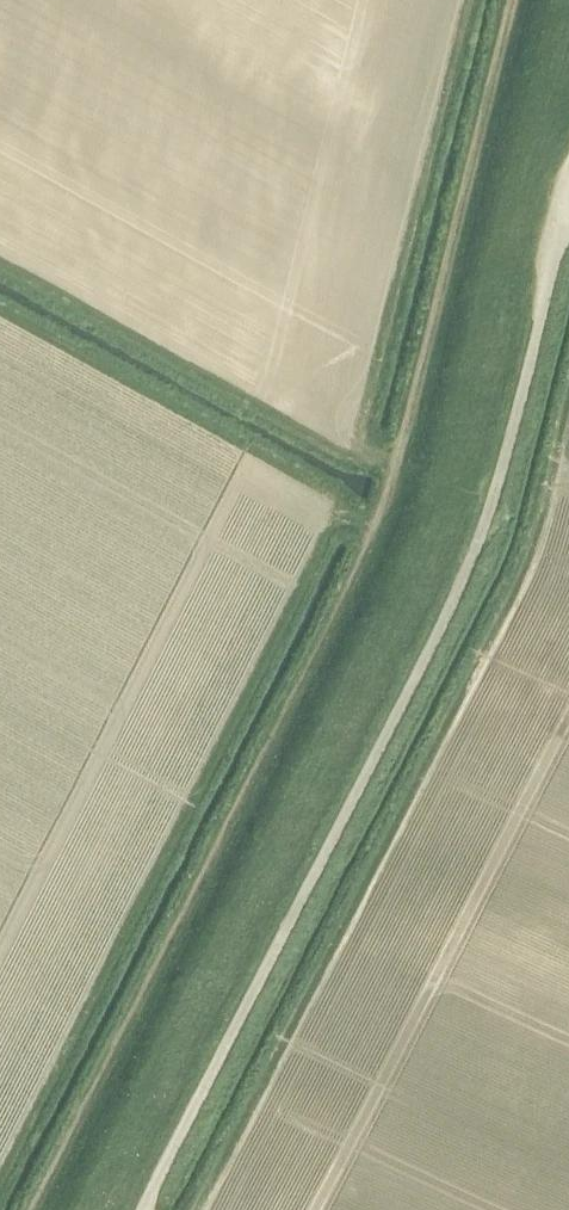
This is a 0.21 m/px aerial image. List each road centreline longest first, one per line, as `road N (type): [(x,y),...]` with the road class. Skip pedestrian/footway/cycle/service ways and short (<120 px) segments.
road 1 (track): [(31,1209),(374,532),(407,434),(515,0)]
road 2 (unclassified): [(146,1209),(484,555),(544,384),(568,264)]

